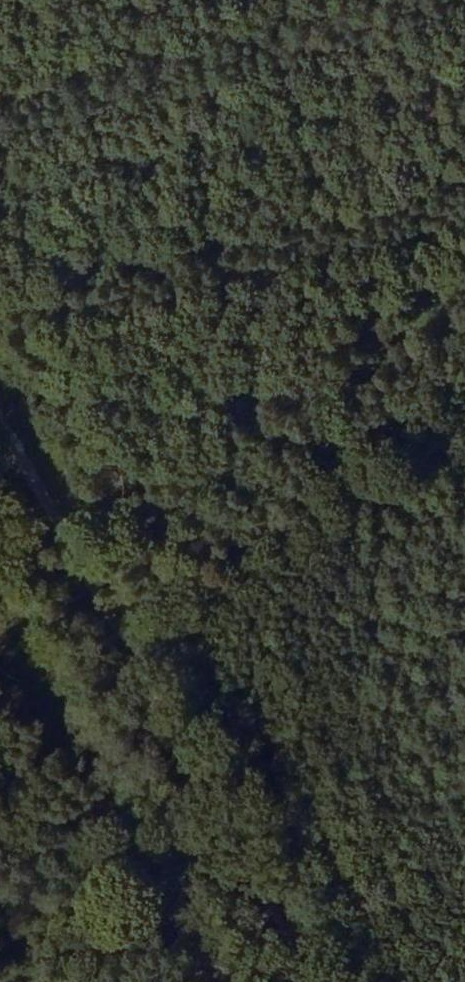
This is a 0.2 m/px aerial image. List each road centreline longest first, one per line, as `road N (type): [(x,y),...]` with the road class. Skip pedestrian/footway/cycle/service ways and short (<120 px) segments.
road 1 (track): [(333,981),(0,370)]
road 2 (track): [(464,307),(114,573)]
road 3 (track): [(0,608),(184,958),(174,981)]

